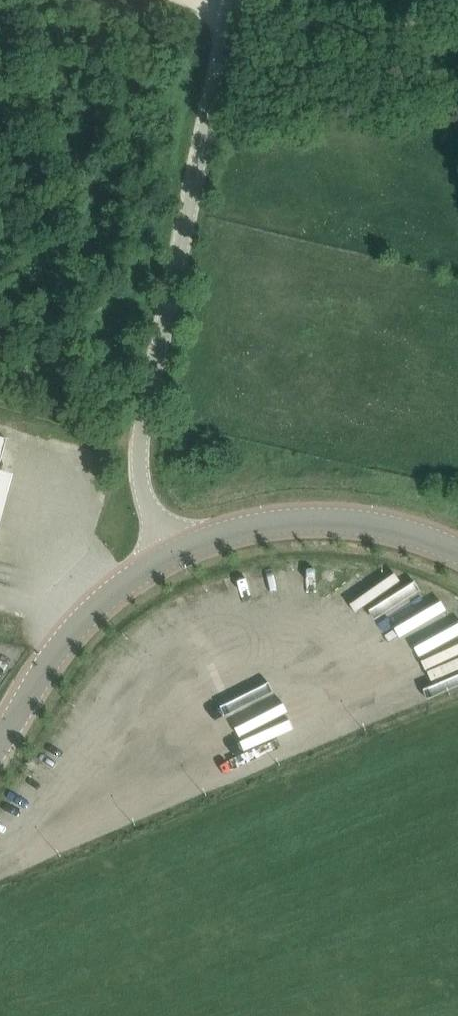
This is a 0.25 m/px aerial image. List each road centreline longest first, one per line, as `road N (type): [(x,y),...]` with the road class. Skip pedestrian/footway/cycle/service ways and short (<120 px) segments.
road 1 (unclassified): [(176,551),(141,482),(140,442),(234,0)]
road 2 (track): [(151,0),(204,10),(234,2),(360,33),(404,31),(457,14)]
road 3 (unclassified): [(457,548),(385,525),(318,518),(221,533),(176,551)]
road 4 (unclassified): [(0,737),(64,643),(111,593),(176,551)]
road 5 (track): [(140,442),(0,402)]

